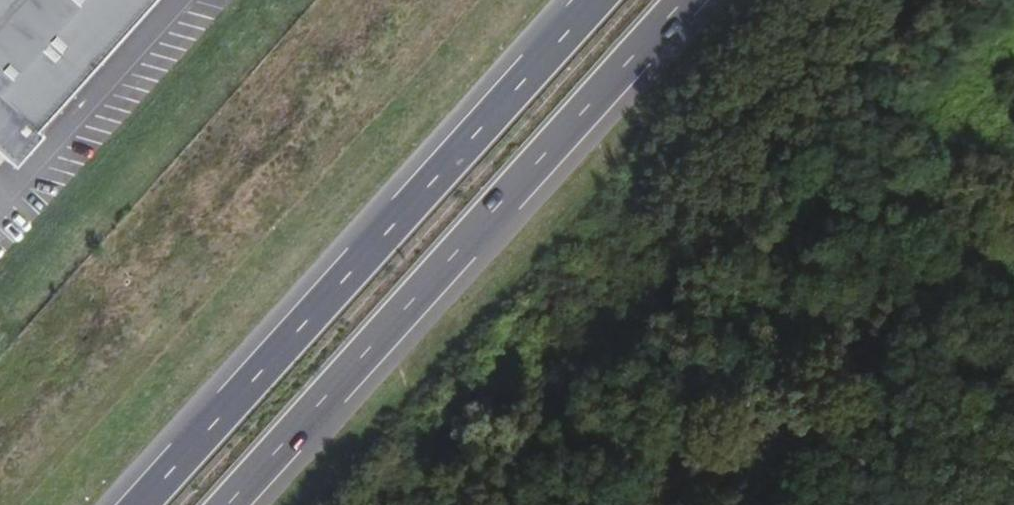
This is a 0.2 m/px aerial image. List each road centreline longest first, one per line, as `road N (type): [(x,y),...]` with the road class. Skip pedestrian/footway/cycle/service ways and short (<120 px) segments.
road 1 (motorway): [(594,0),(138,504)]
road 2 (motorway): [(230,504),(684,0)]

